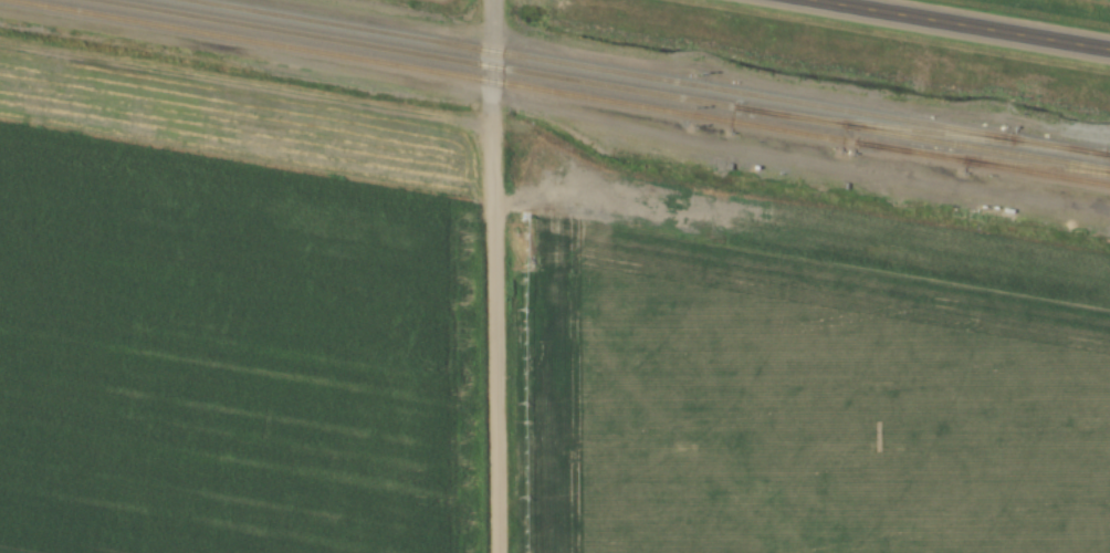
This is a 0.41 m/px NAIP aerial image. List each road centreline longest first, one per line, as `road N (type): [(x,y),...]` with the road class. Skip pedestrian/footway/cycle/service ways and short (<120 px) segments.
road 1 (residential): [(493,552),(488,0)]
road 2 (primary): [(1109,49),(819,0)]

